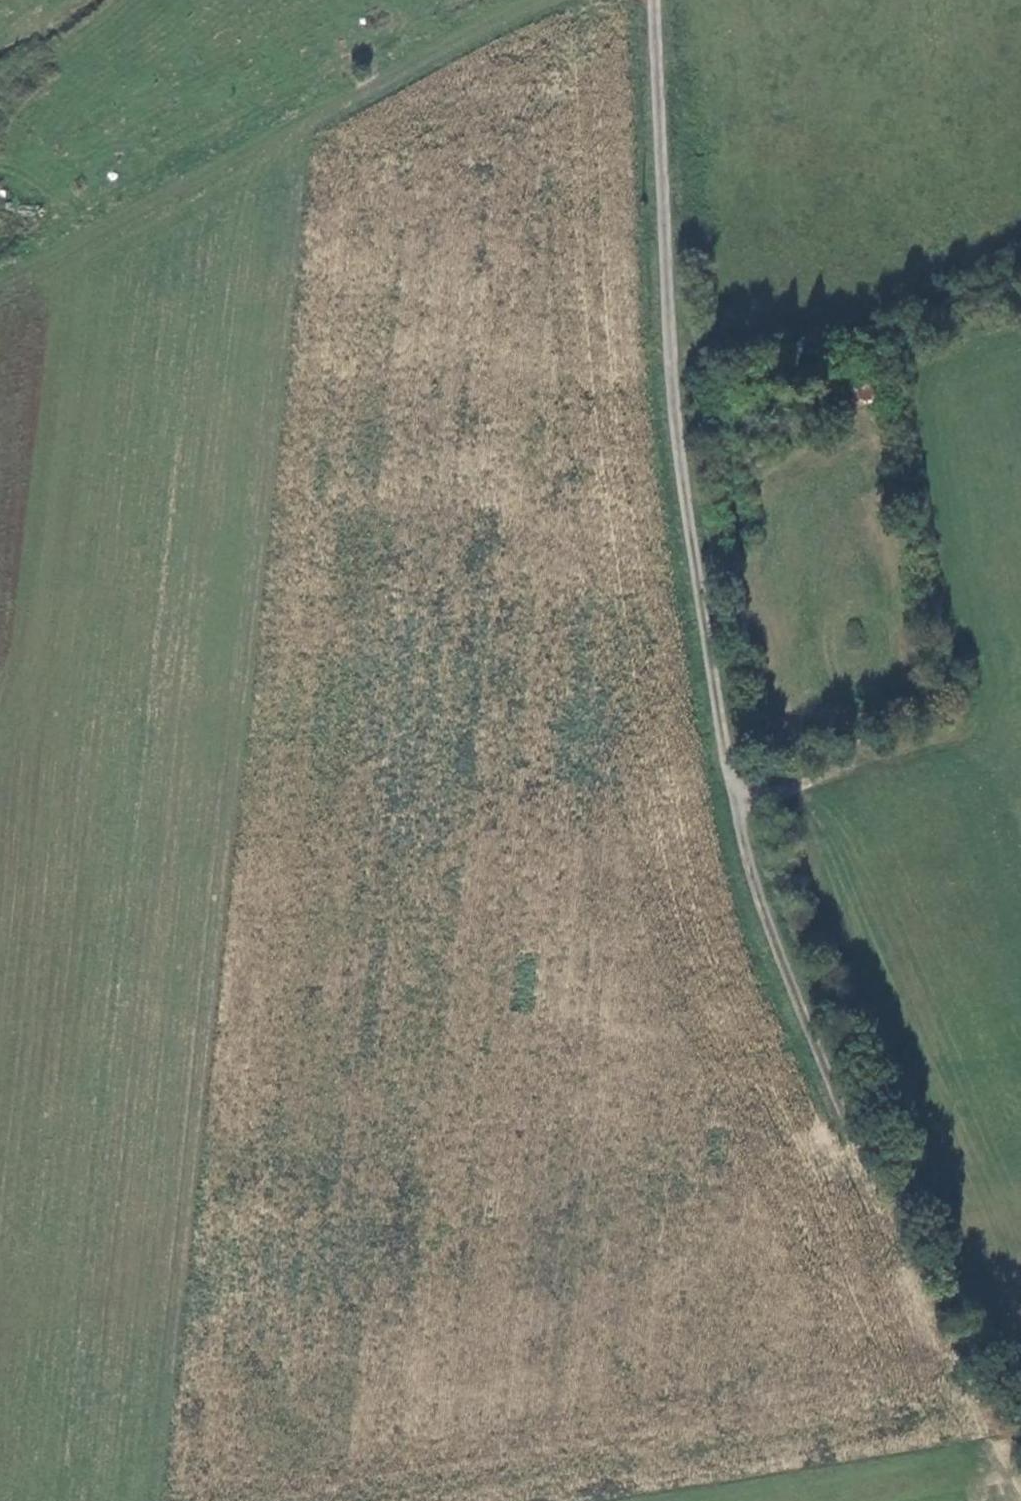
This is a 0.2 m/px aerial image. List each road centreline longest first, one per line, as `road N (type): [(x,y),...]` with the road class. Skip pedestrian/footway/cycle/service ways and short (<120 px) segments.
road 1 (unclassified): [(654,0),(679,384),(743,802)]
road 2 (track): [(743,802),(855,1124)]
road 3 (track): [(743,802),(978,719)]

